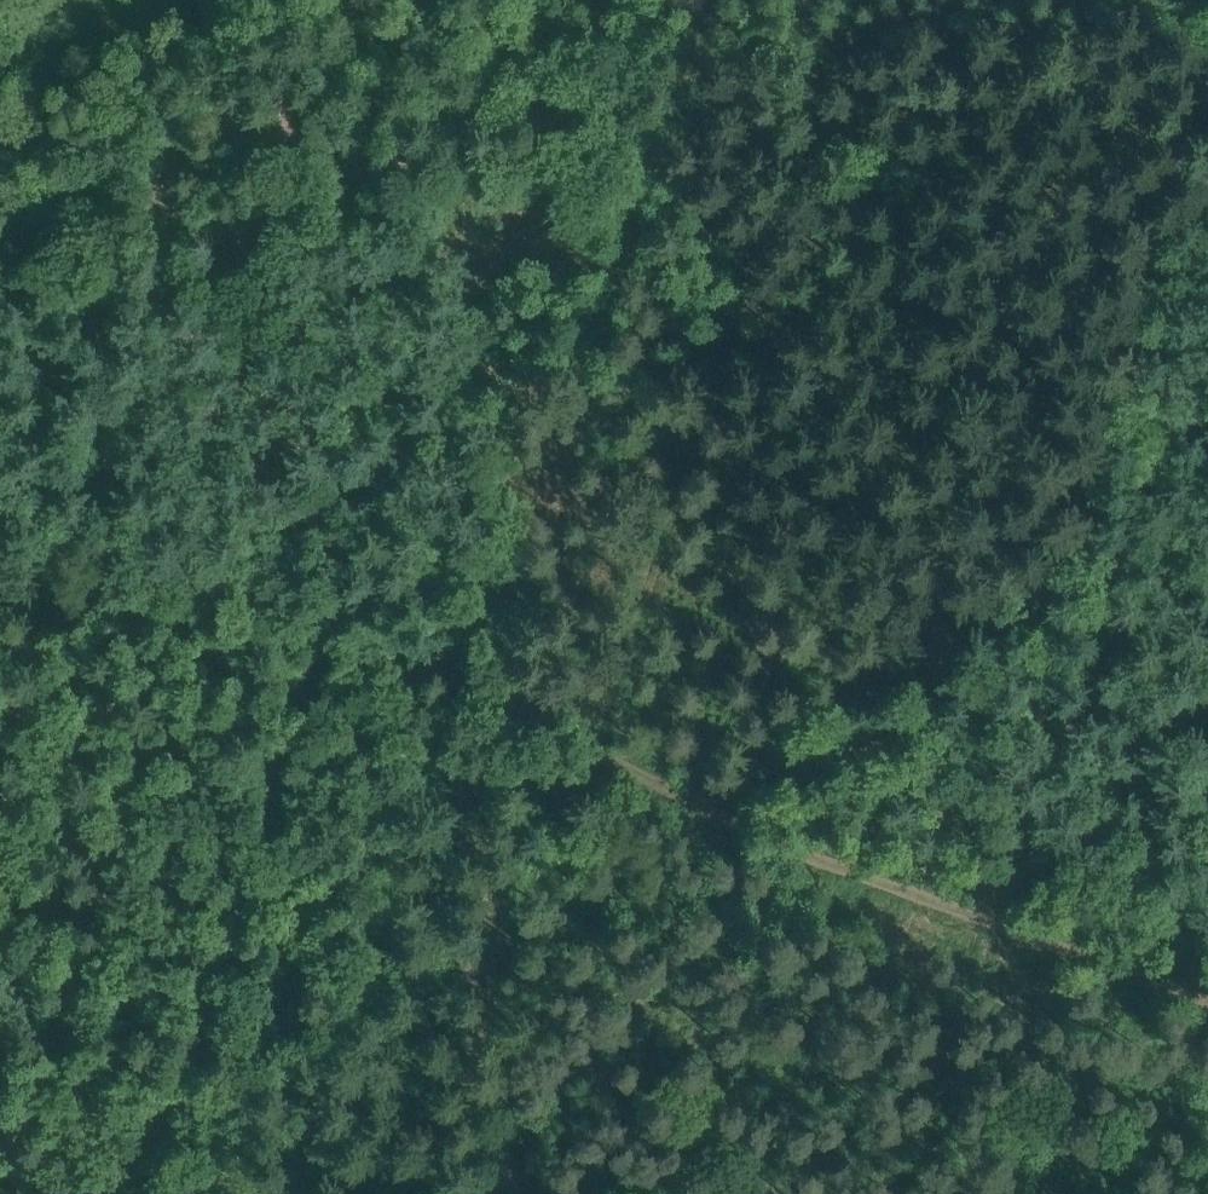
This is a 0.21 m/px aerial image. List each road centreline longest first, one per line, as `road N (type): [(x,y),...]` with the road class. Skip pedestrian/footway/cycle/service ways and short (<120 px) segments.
road 1 (track): [(0,477),(528,592),(388,932),(292,1193)]
road 2 (track): [(1207,940),(1073,889),(618,622),(528,592)]

